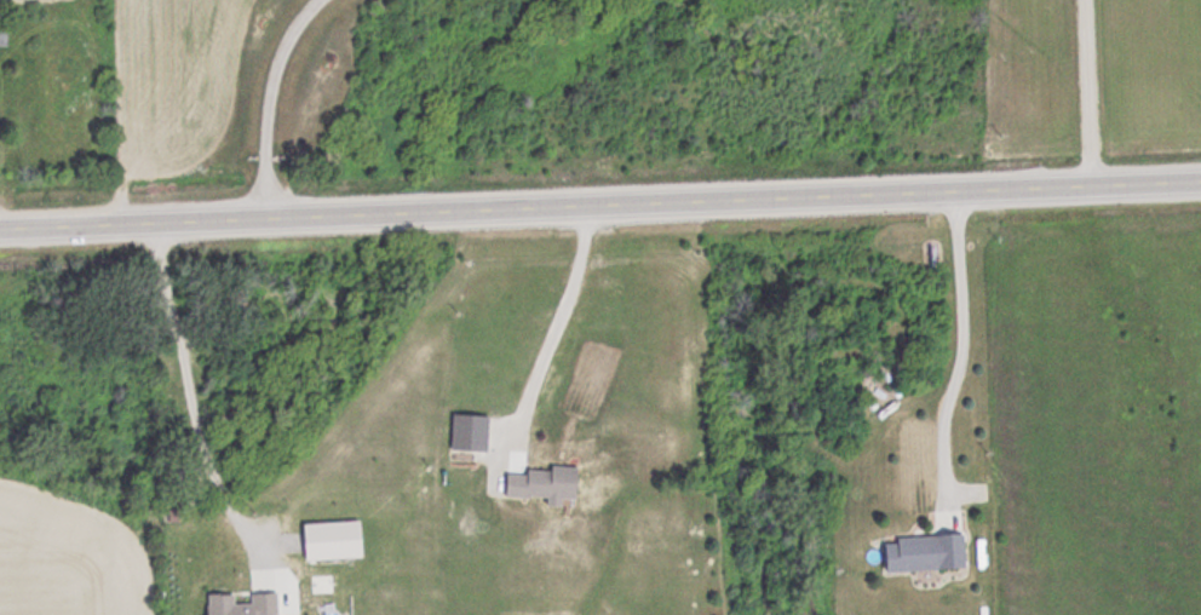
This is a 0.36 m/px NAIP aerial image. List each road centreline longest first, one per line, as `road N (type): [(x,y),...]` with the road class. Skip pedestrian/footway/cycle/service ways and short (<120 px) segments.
road 1 (primary): [(0,223),(1200,180)]

